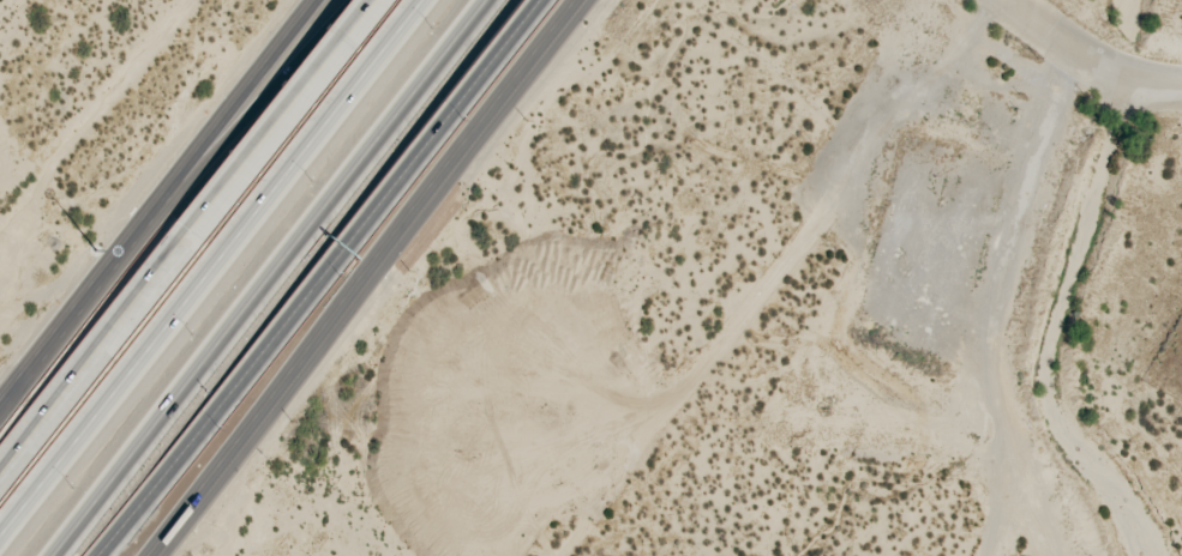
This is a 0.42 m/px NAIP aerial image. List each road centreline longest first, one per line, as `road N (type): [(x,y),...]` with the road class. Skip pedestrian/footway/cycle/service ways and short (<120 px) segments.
road 1 (motorway): [(53,555),(487,0)]
road 2 (motorway): [(422,0),(0,539)]
road 3 (motorway): [(91,555),(432,122)]
road 4 (secondary): [(316,0),(0,409)]
road 5 (secondary): [(155,555),(400,231)]
road 6 (motorway): [(187,232),(0,482)]
road 7 (motorway): [(372,0),(187,232)]
road 8 (secondary): [(400,231),(578,0)]
road 9 (residential): [(1009,0),(1099,65),(1181,87)]
road 10 (motorway): [(341,0),(222,125)]
road 11 (motorway): [(432,122),(531,0)]

